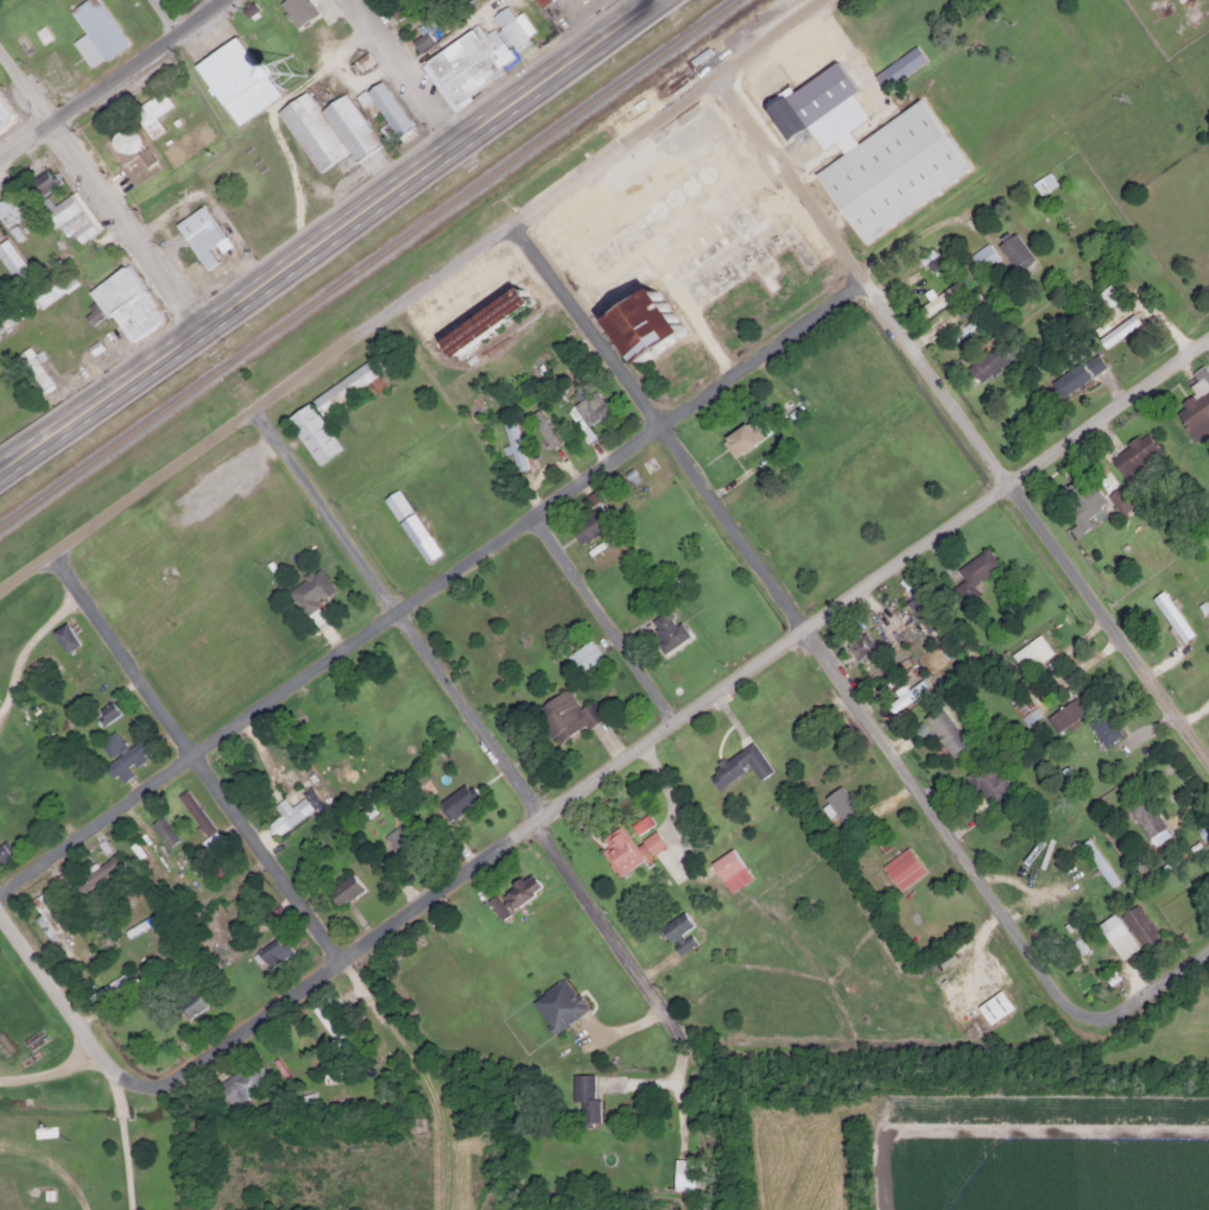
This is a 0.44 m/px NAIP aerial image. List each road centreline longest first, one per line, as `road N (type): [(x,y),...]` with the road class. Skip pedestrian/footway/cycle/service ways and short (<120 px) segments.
road 1 (residential): [(138,1088),(164,1084),(1208,337)]
road 2 (residential): [(0,892),(898,252),(943,256),(958,286)]
road 3 (residential): [(0,590),(813,0)]
road 4 (residential): [(1101,1020),(1066,1000),(662,420),(506,227)]
road 5 (residential): [(1208,757),(717,66)]
road 6 (secondary): [(0,472),(652,0)]
road 7 (residential): [(682,1070),(679,1028),(540,812),(253,408)]
road 8 (residential): [(425,1125),(342,958),(52,553)]
road 9 (residential): [(196,332),(0,42)]
road 10 (residential): [(0,155),(218,0)]
road 11 (residential): [(676,715),(539,512)]
road 12 (residential): [(138,1088),(120,1076),(0,905)]
road 13 (residential): [(454,142),(359,0)]
road 14 (residential): [(1208,950),(1101,1020)]

